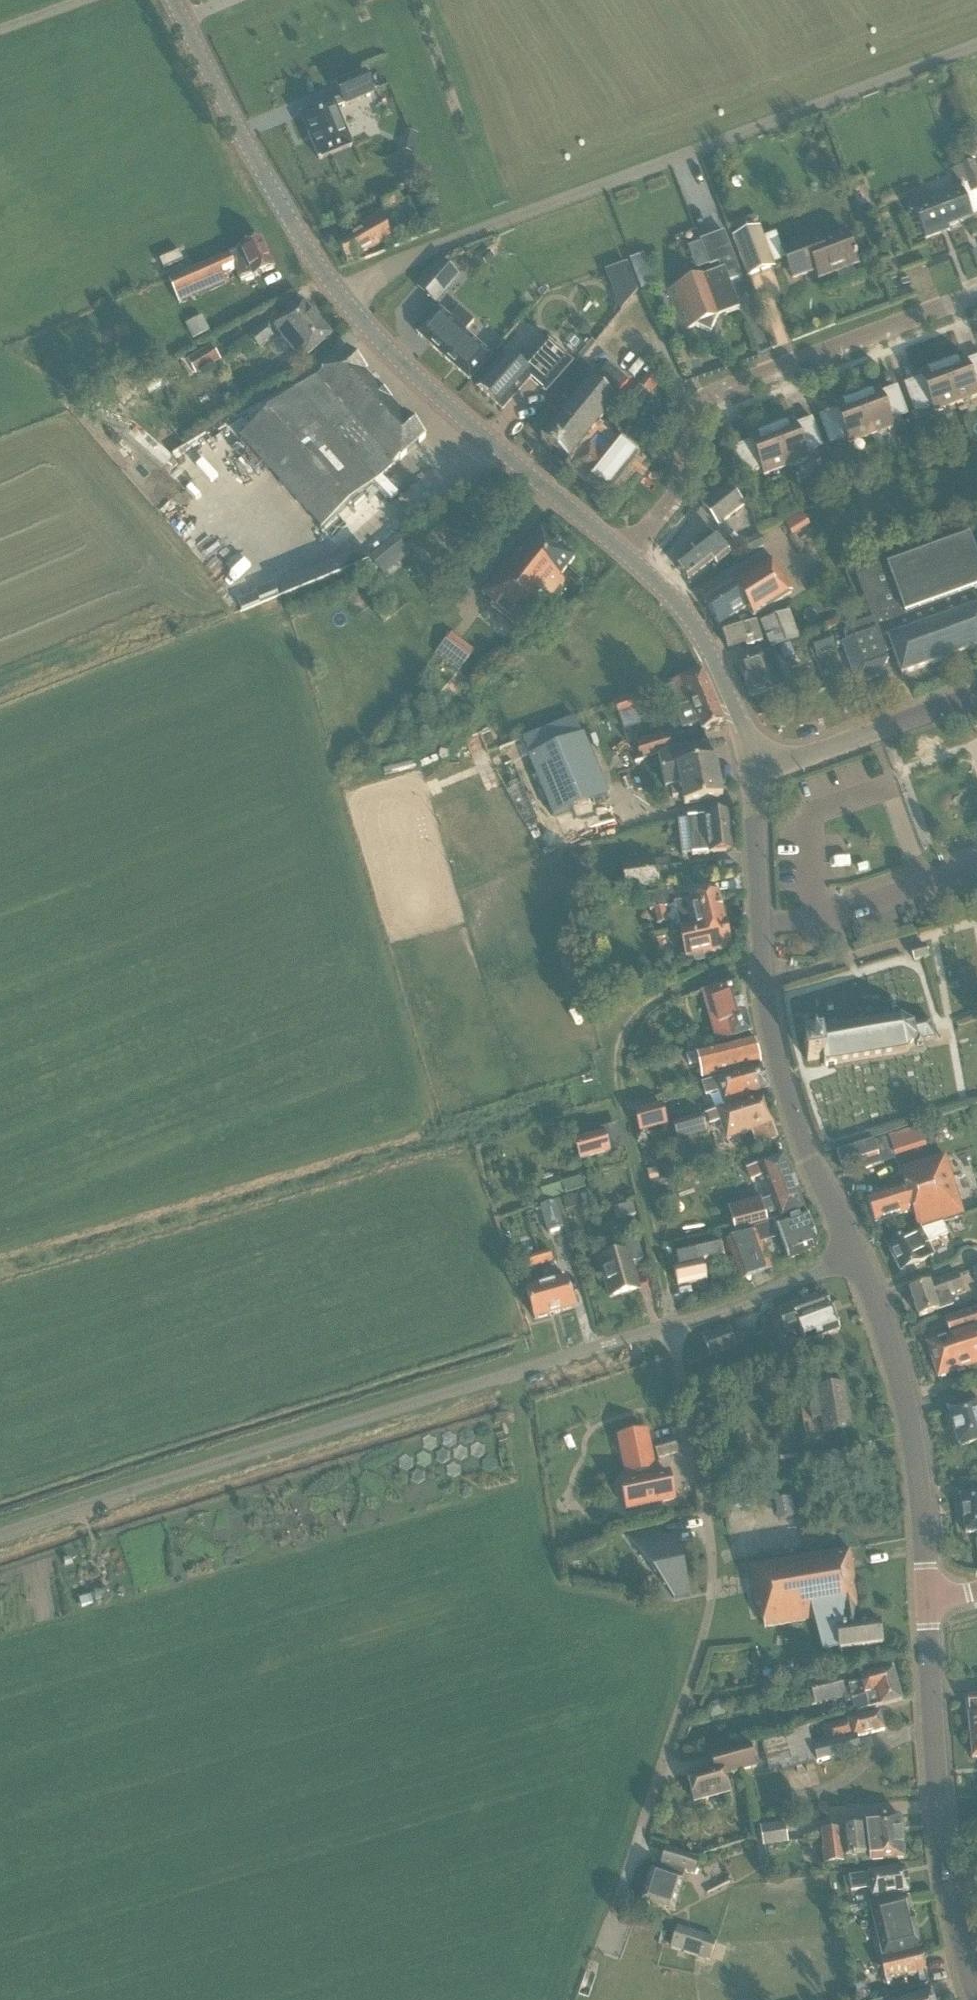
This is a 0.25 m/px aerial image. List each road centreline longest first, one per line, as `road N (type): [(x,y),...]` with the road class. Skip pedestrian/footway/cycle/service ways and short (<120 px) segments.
road 1 (tertiary): [(627,554),(457,413),(343,300),(243,140),(173,0)]
road 2 (unclassified): [(0,1534),(671,1325)]
road 3 (residential): [(602,1952),(708,1612),(709,1529),(671,1325)]
road 4 (tertiary): [(856,1255),(807,1154),(775,1053),(752,764)]
road 5 (residential): [(627,554),(675,494),(693,412),(705,398),(976,293)]
road 6 (track): [(669,1315),(619,1080),(621,1044),(630,1023),(657,1000),(763,966)]
road 7 (tertiary): [(976,1999),(941,1833),(927,1596)]
road 8 (tertiary): [(927,1596),(905,1400),(856,1255)]
road 9 (tertiary): [(752,764),(695,625),(627,554)]
road 10 (tertiary): [(752,764),(800,758),(976,695)]
road 11 (unclassified): [(671,1325),(856,1255)]

